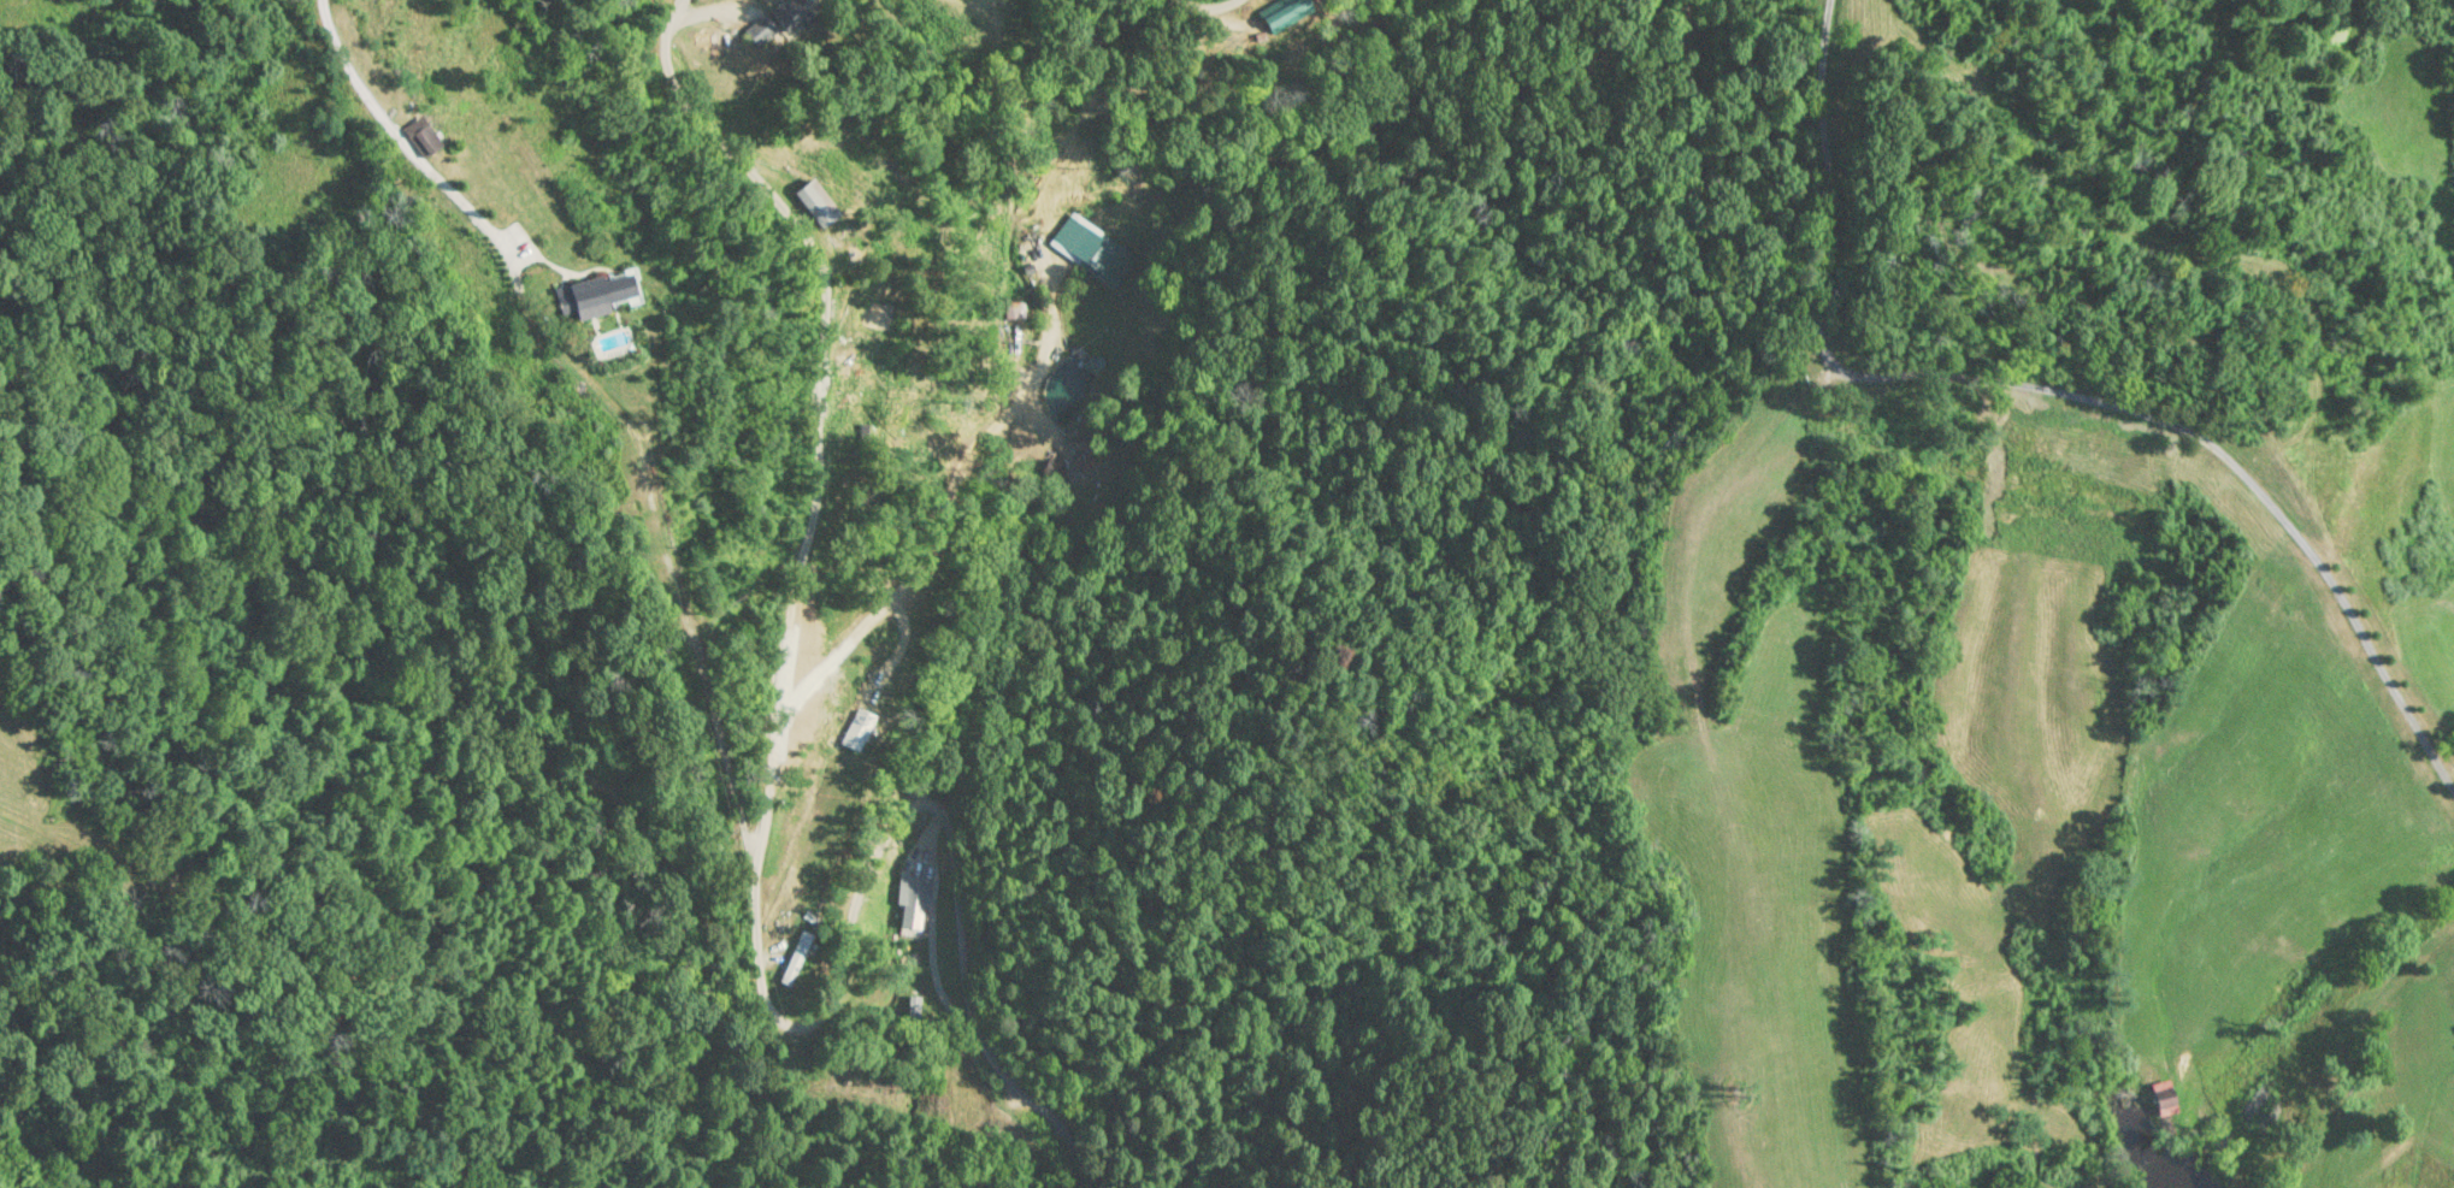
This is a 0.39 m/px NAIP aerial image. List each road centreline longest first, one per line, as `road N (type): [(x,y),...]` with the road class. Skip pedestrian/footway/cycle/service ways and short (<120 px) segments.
road 1 (residential): [(672,0),(661,42),(673,82),(781,201),(826,278),(814,508),(790,609),(753,882),(766,1000),(795,1024),(821,1013),(872,856),(909,802),(939,804),(951,827),(967,1001),(989,1054),(1068,1137),(1074,1172),(1067,1187)]

